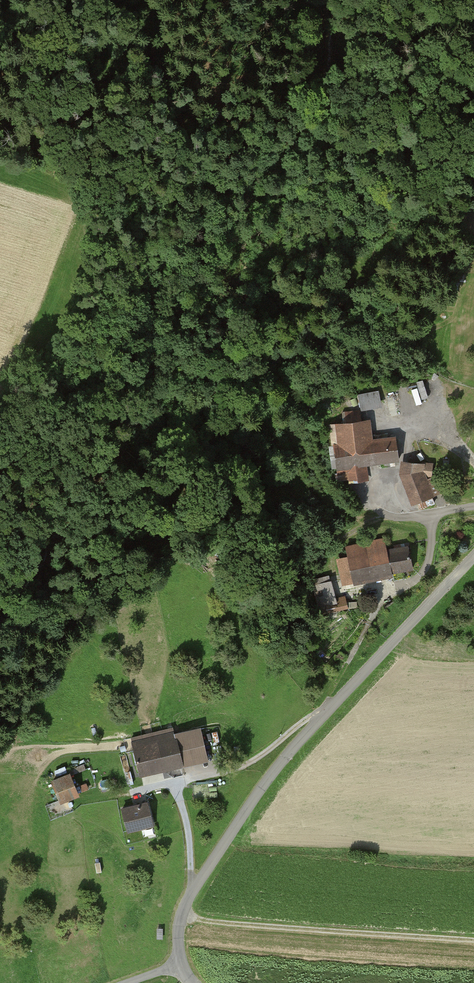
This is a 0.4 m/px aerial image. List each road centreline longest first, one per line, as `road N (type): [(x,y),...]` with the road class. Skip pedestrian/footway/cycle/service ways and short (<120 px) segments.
road 1 (unclassified): [(473,556),(274,773),(190,895),(179,928),(182,966)]
road 2 (track): [(134,792),(244,766),(328,711),(391,588)]
road 3 (track): [(473,940),(182,915)]
road 4 (track): [(430,515),(435,541),(424,575),(340,594),(335,552),(379,520)]
road 5 (track): [(473,133),(427,148),(363,189),(291,275)]
road 6 (track): [(473,464),(453,444),(404,429),(395,489),(401,518)]

